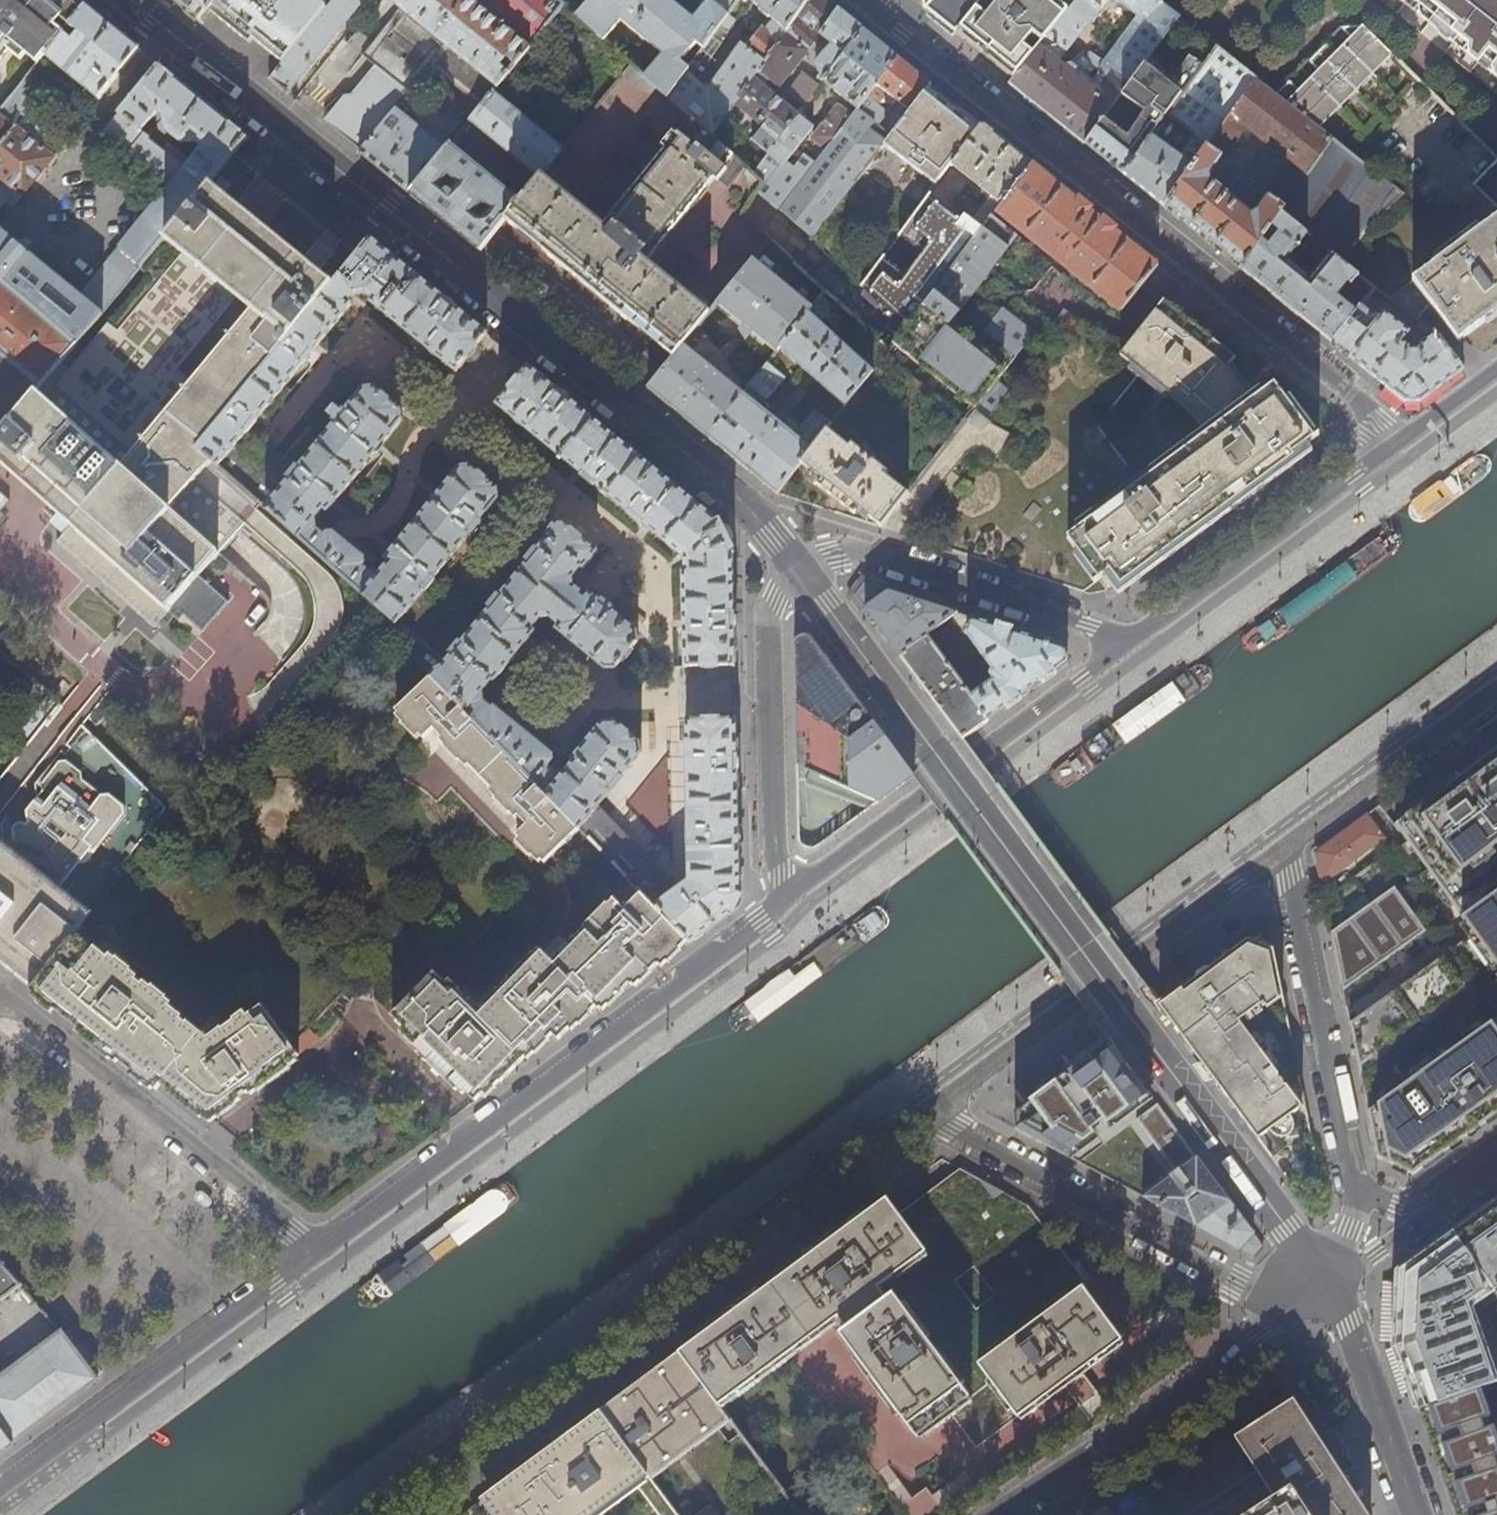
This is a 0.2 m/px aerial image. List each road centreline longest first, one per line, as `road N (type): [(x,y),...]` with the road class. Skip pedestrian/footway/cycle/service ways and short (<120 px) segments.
road 1 (residential): [(796,565),(721,485),(129,0)]
road 2 (residential): [(1402,439),(862,0)]
road 3 (residential): [(393,1514),(927,1113)]
road 4 (residential): [(938,757),(1329,1283)]
road 5 (residential): [(320,1249),(788,896)]
road 6 (residential): [(927,1113),(1237,1282),(1329,1283)]
road 7 (residential): [(927,1113),(1281,853)]
road 8 (residential): [(788,896),(1133,640)]
road 9 (residential): [(1329,1283),(985,1514)]
road 10 (residential): [(320,1249),(0,997)]
road 11 (residential): [(0,1486),(320,1249)]
road 12 (residential): [(1362,1194),(1281,853)]
road 13 (residential): [(796,565),(836,557),(1133,640)]
road 14 (residential): [(788,896),(779,875),(774,597),(796,565)]
road 15 (residential): [(1133,640),(1402,439)]
road 16 (residential): [(1281,853),(1496,692)]
road 17 (residential): [(1417,1514),(1329,1283)]
road 18 (residential): [(938,757),(796,565)]

